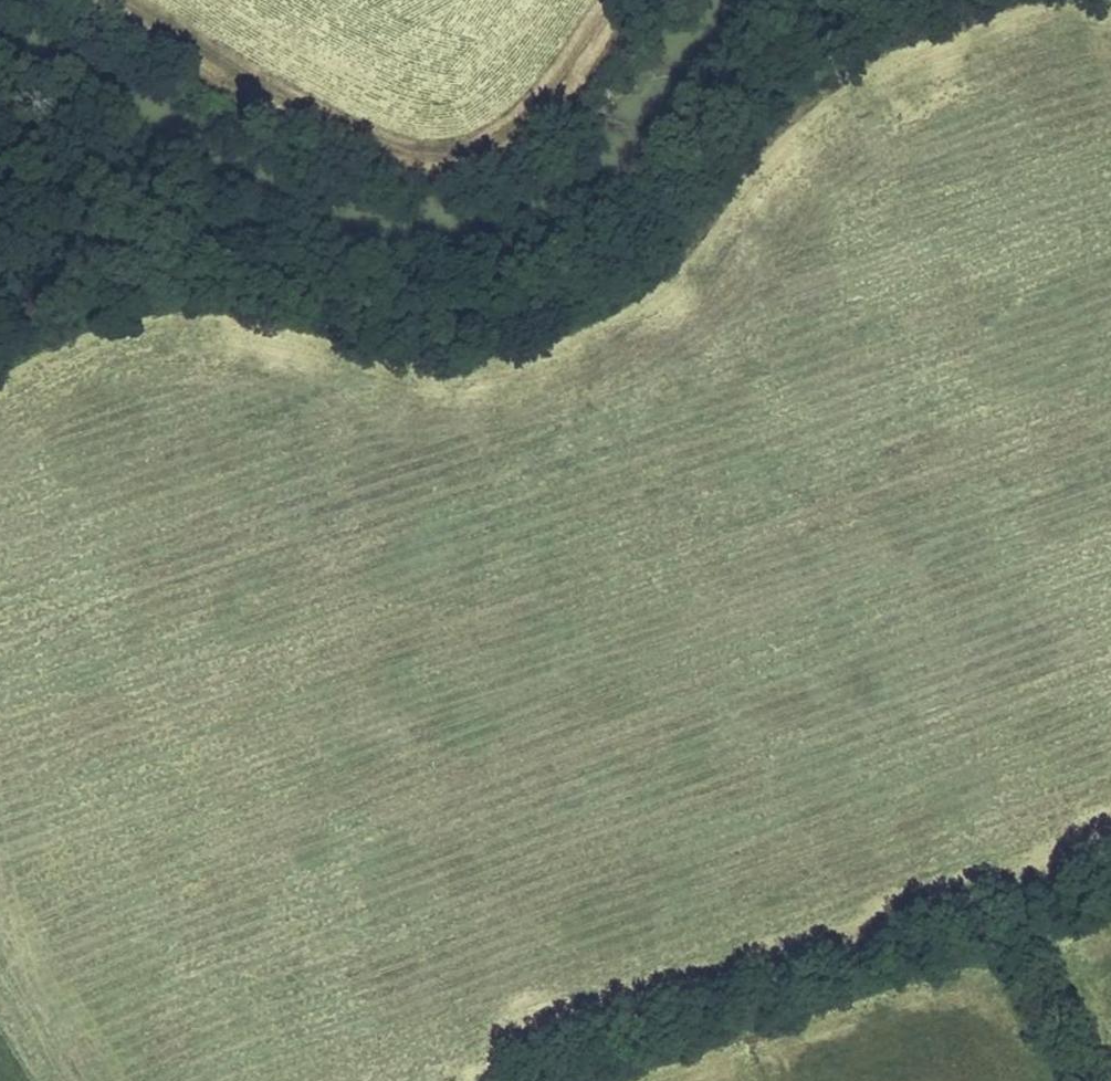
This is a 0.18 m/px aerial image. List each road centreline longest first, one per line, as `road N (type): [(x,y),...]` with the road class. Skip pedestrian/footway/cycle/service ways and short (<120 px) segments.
road 1 (track): [(72,0),(291,124),(408,170),(512,155),(582,87),(640,0)]

